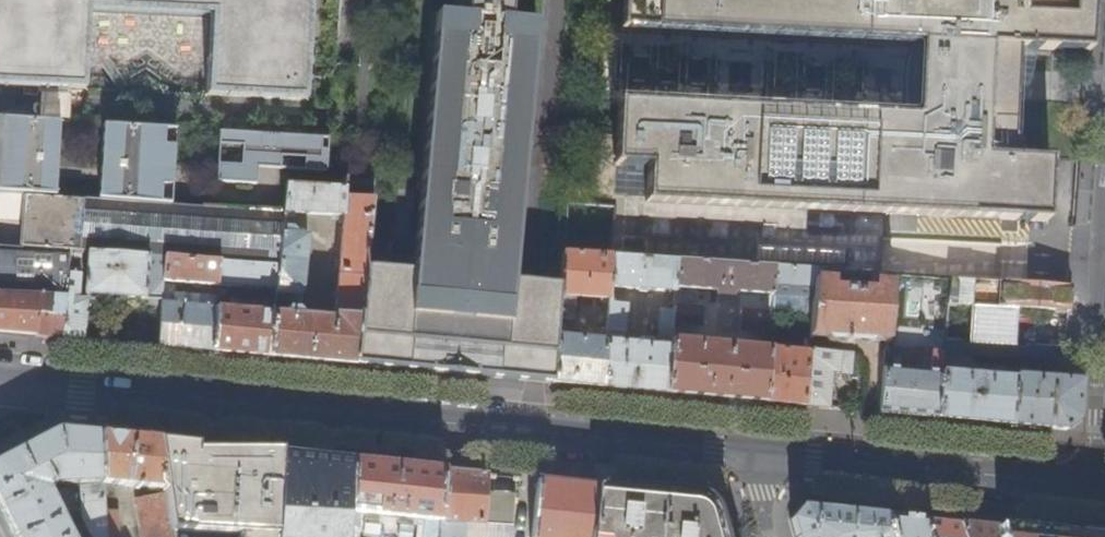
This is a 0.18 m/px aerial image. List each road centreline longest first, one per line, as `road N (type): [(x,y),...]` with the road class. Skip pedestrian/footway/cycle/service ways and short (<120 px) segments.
road 1 (secondary): [(751,454),(9,385)]
road 2 (secondary): [(1090,486),(751,454)]
road 3 (residential): [(1090,486),(1104,222)]

